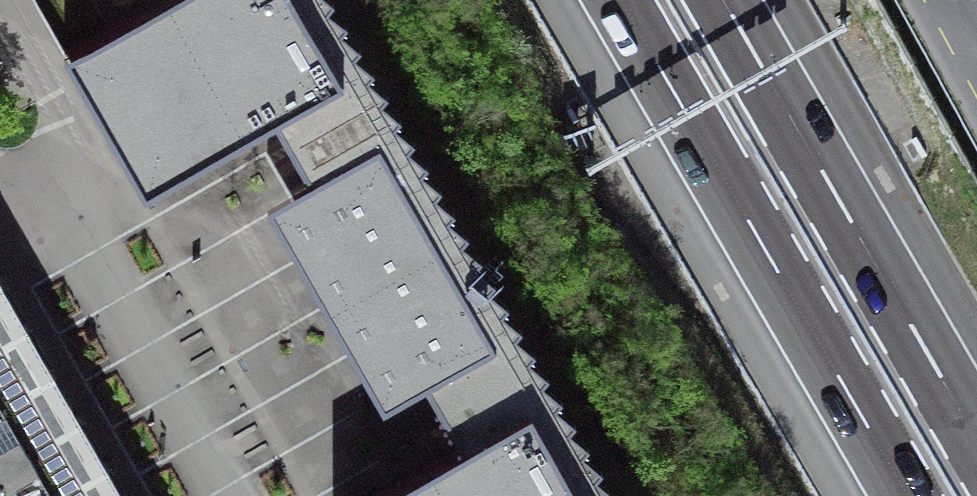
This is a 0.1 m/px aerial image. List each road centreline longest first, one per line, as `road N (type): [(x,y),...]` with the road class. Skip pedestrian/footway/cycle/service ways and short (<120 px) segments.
road 1 (motorway): [(621,0),(908,495)]
road 2 (motorway): [(976,439),(724,0)]
road 3 (residential): [(50,182),(230,495)]
road 4 (residential): [(50,182),(42,72),(4,0)]

